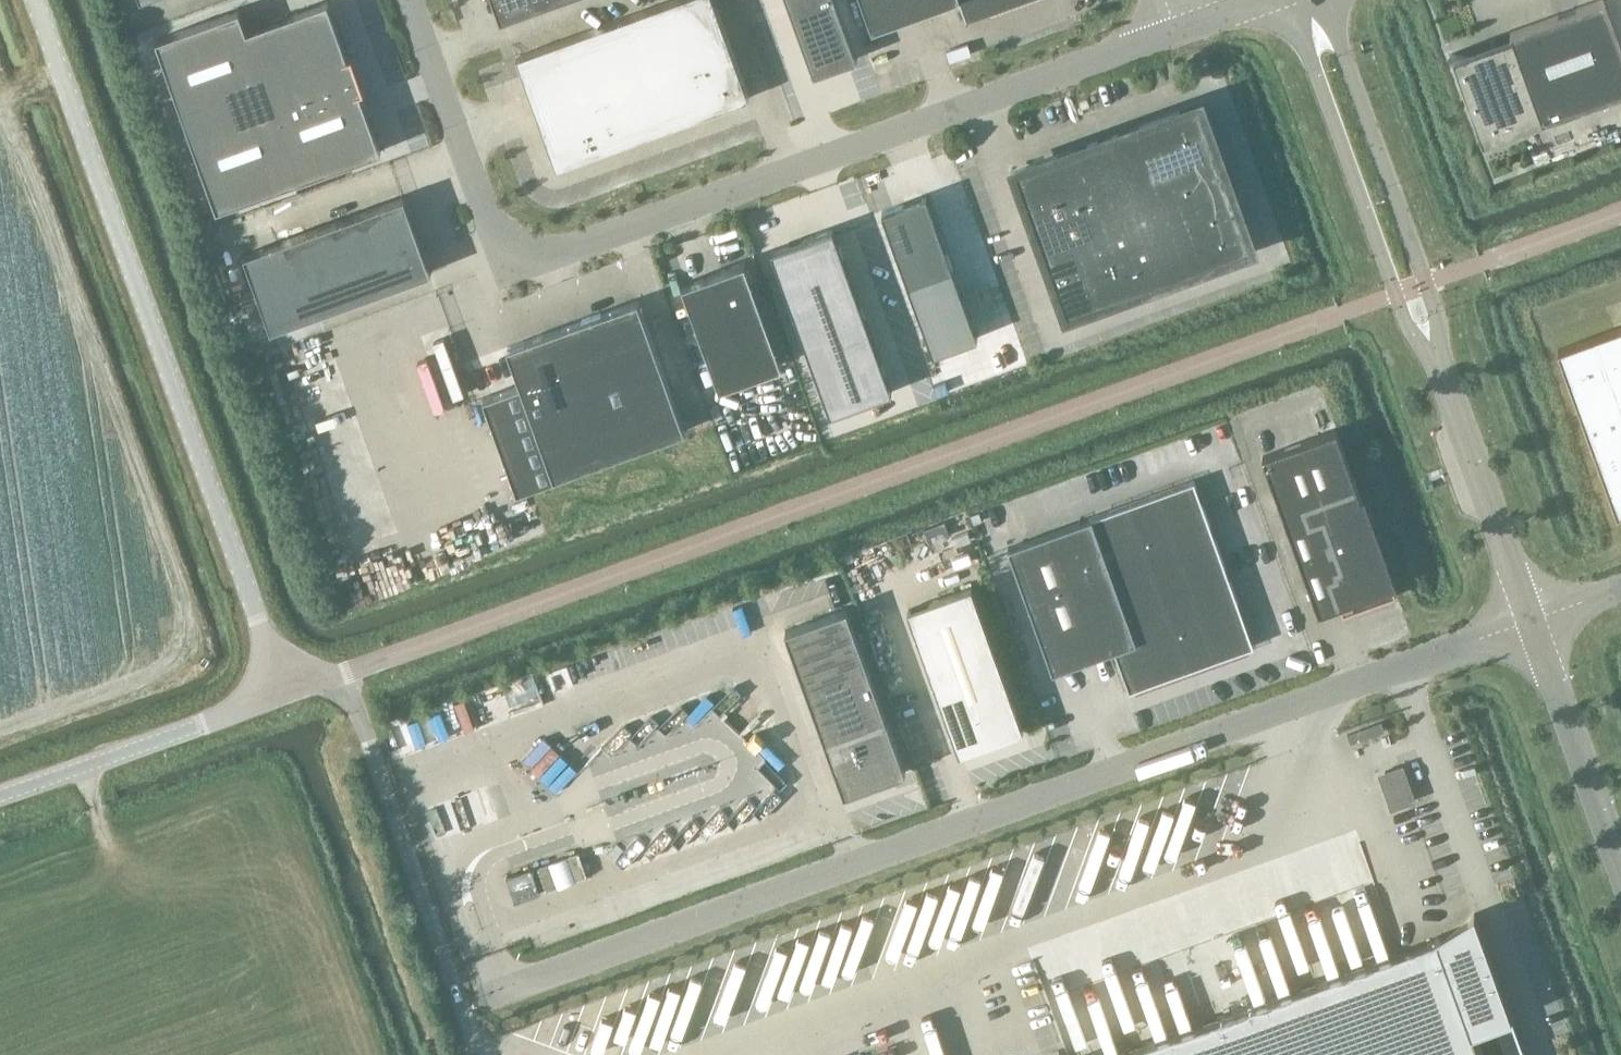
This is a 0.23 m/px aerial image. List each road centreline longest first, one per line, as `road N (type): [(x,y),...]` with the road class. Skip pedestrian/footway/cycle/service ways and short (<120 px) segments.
road 1 (unclassified): [(1531,621),(487,997)]
road 2 (unclassified): [(410,0),(489,221),(513,248),(540,256),(1178,31)]
road 3 (unclassified): [(286,694),(34,0)]
road 4 (unclassified): [(1290,0),(1396,296),(1440,372)]
road 5 (unclassified): [(1440,372),(1429,283),(1326,0)]
road 6 (unclassified): [(0,793),(286,694)]
road 7 (unclassified): [(1531,621),(1440,372)]
road 8 (unclassified): [(1620,869),(1531,621)]

